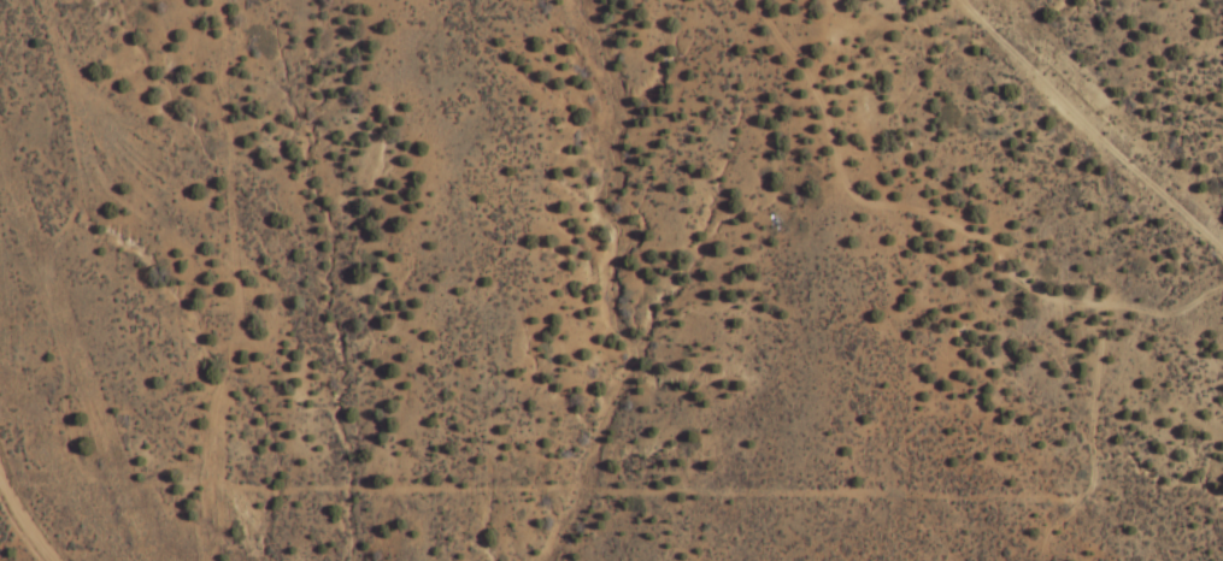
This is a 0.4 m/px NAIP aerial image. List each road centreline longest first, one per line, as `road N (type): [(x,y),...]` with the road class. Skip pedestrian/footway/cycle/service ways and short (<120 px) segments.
road 1 (track): [(959,0),(1222,253)]

